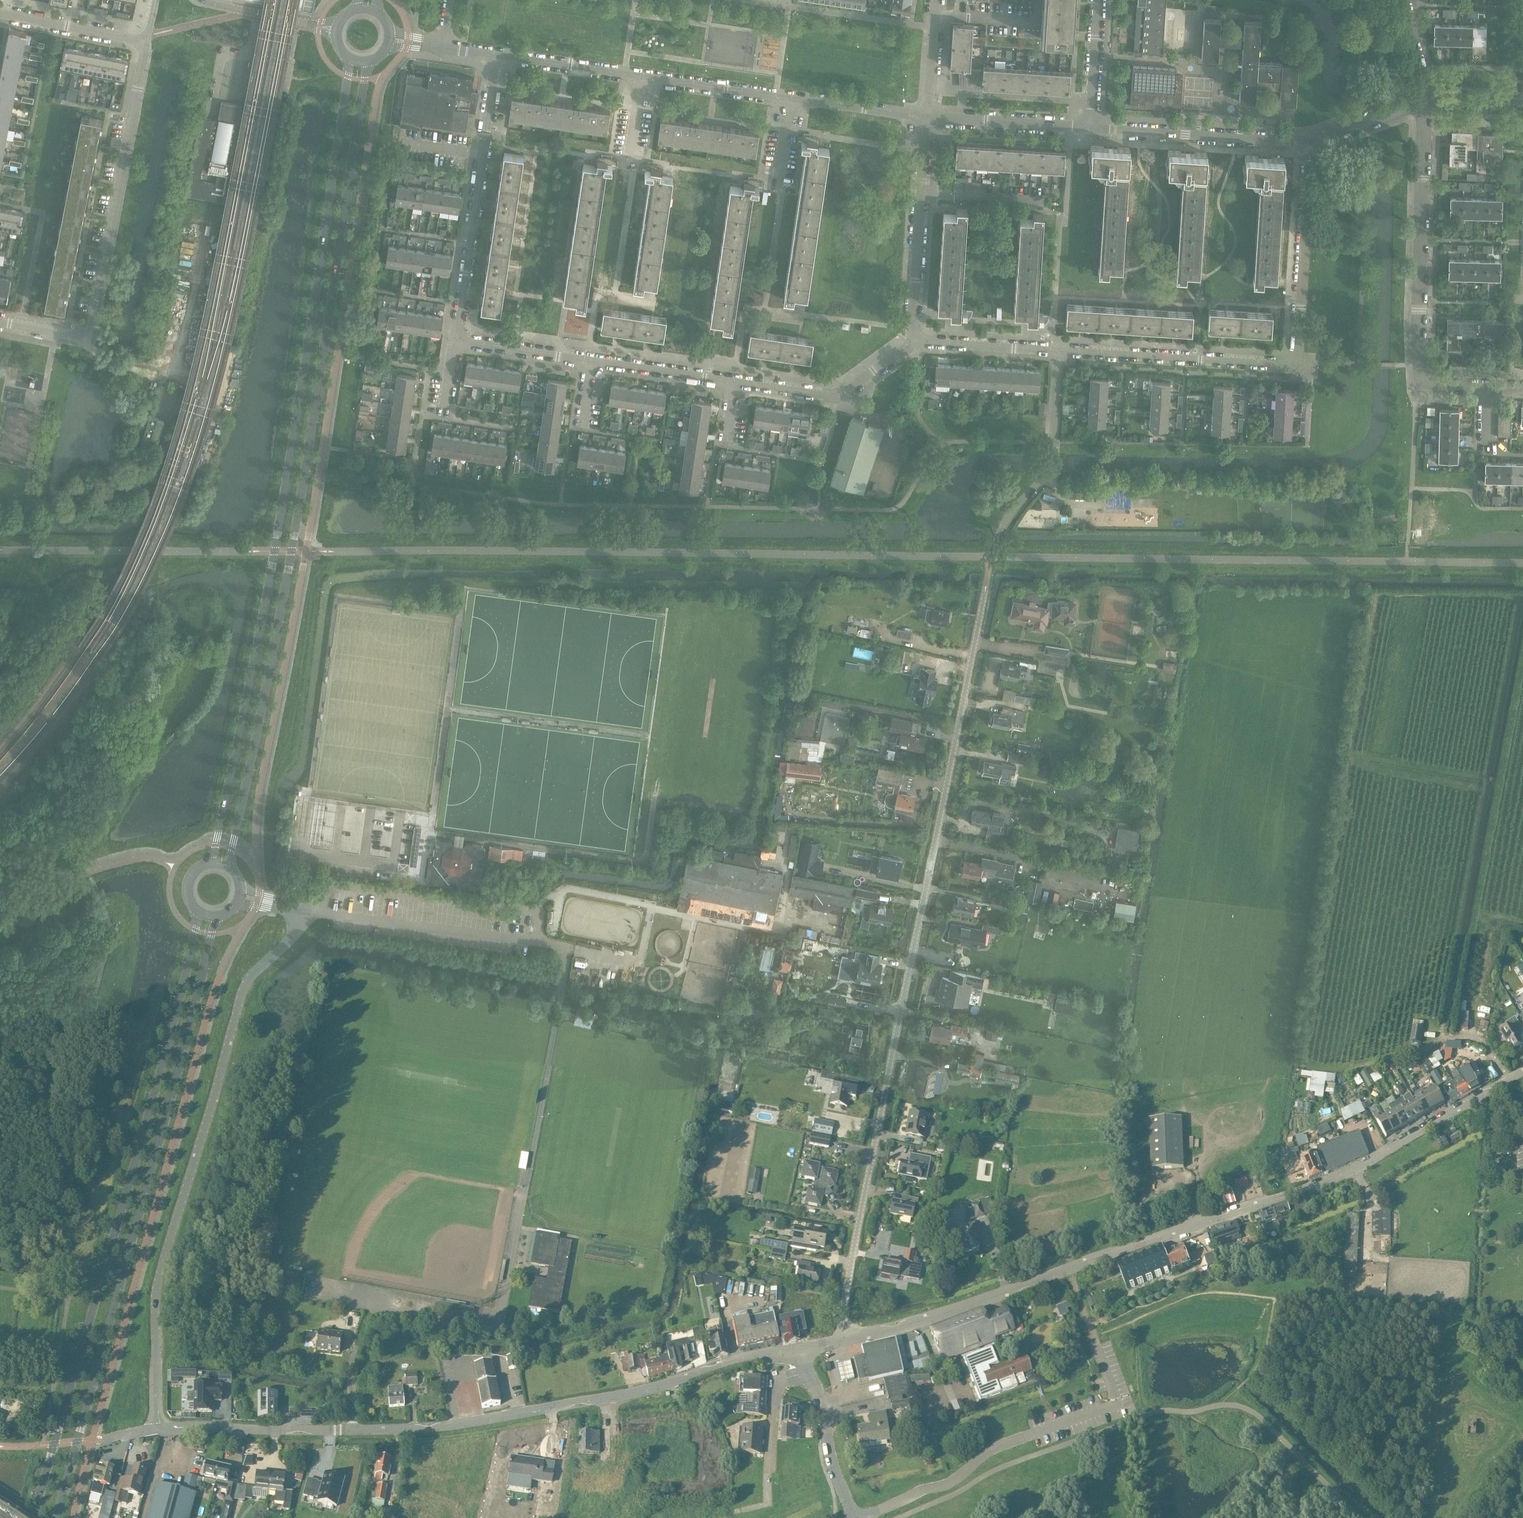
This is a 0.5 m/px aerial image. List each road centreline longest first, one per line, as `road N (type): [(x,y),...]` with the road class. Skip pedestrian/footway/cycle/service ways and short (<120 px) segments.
road 1 (secondary): [(232,868),(368,63)]
road 2 (secondary): [(351,60),(274,552),(212,862)]
road 3 (unclassified): [(986,591),(846,1291),(847,1340)]
road 4 (unclassified): [(847,1340),(932,1318),(1319,1183),(1522,1072)]
road 5 (unclassified): [(156,1430),(426,1429),(639,1392),(801,1350)]
road 6 (secondary): [(198,911),(32,1517)]
road 7 (secondary): [(57,1517),(220,917)]
road 8 (unclassified): [(156,1430),(162,1269),(244,991),(294,938),(298,909)]
road 9 (residential): [(145,42),(91,327),(73,337),(0,323)]
road 10 (unclassified): [(563,989),(566,947),(298,909)]
road 11 (residential): [(457,339),(501,58)]
road 12 (residential): [(1424,380),(1419,301),(1427,102)]
road 13 (residential): [(1292,366),(1056,353)]
road 14 (residential): [(1292,366),(1309,143)]
road 15 (residential): [(1091,130),(1309,143)]
road 16 (residential): [(913,340),(829,395),(735,384)]
road 17 (residential): [(926,119),(1091,130)]
road 18 (unclassified): [(766,1504),(774,1383),(809,1371)]
road 19 (unclassified): [(853,1517),(809,1371)]
road 20 (residential): [(0,14),(145,42)]
road 21 (residential): [(787,99),(641,78)]
road 22 (residential): [(913,340),(922,195)]
road 23 (residential): [(1056,353),(913,340)]
road 24 (residential): [(922,195),(1065,204)]
road 25 (residential): [(735,384),(595,363)]
road 26 (residential): [(641,78),(501,58)]
road 27 (residential): [(336,31),(199,0)]
road 28 (residential): [(926,119),(787,99)]
road 29 (residential): [(595,363),(457,339)]
road 30 (residential): [(1091,130),(1100,0)]
road 31 (residential): [(1038,0),(1037,21),(933,14)]
road 32 (residential): [(1309,143),(1427,102)]

